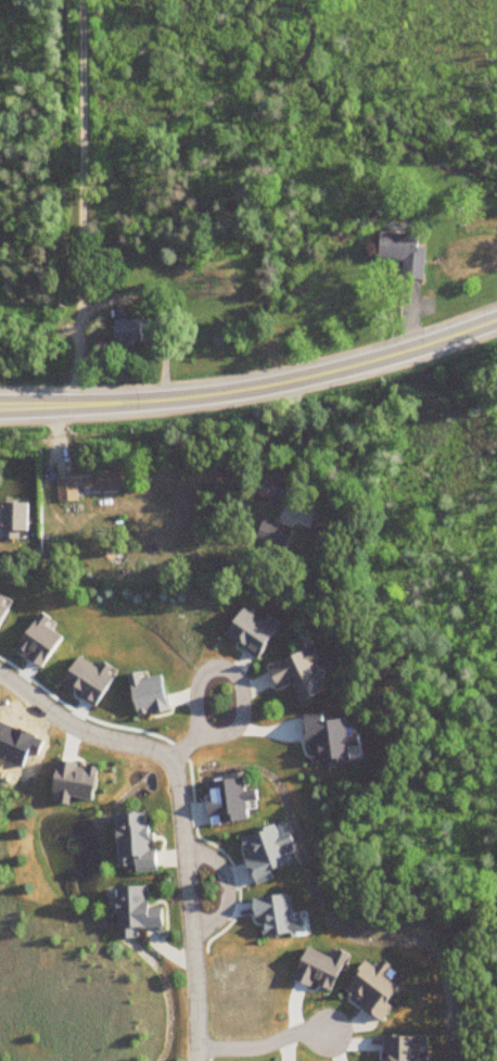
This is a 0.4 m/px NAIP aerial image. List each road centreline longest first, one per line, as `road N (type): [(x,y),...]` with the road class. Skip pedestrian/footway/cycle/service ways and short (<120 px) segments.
road 1 (tertiary): [(0,406),(218,395),(388,361),(496,323)]
road 2 (residential): [(0,674),(66,723),(137,746),(174,769),(183,805),(197,1060)]
road 3 (residential): [(202,734),(239,729),(242,694),(224,668),(212,668),(196,686),(202,734)]
road 4 (residential): [(196,1049),(242,1051),(300,1033),(329,1033)]
road 5 (residential): [(186,848),(218,864),(230,896),(227,913),(190,932)]

